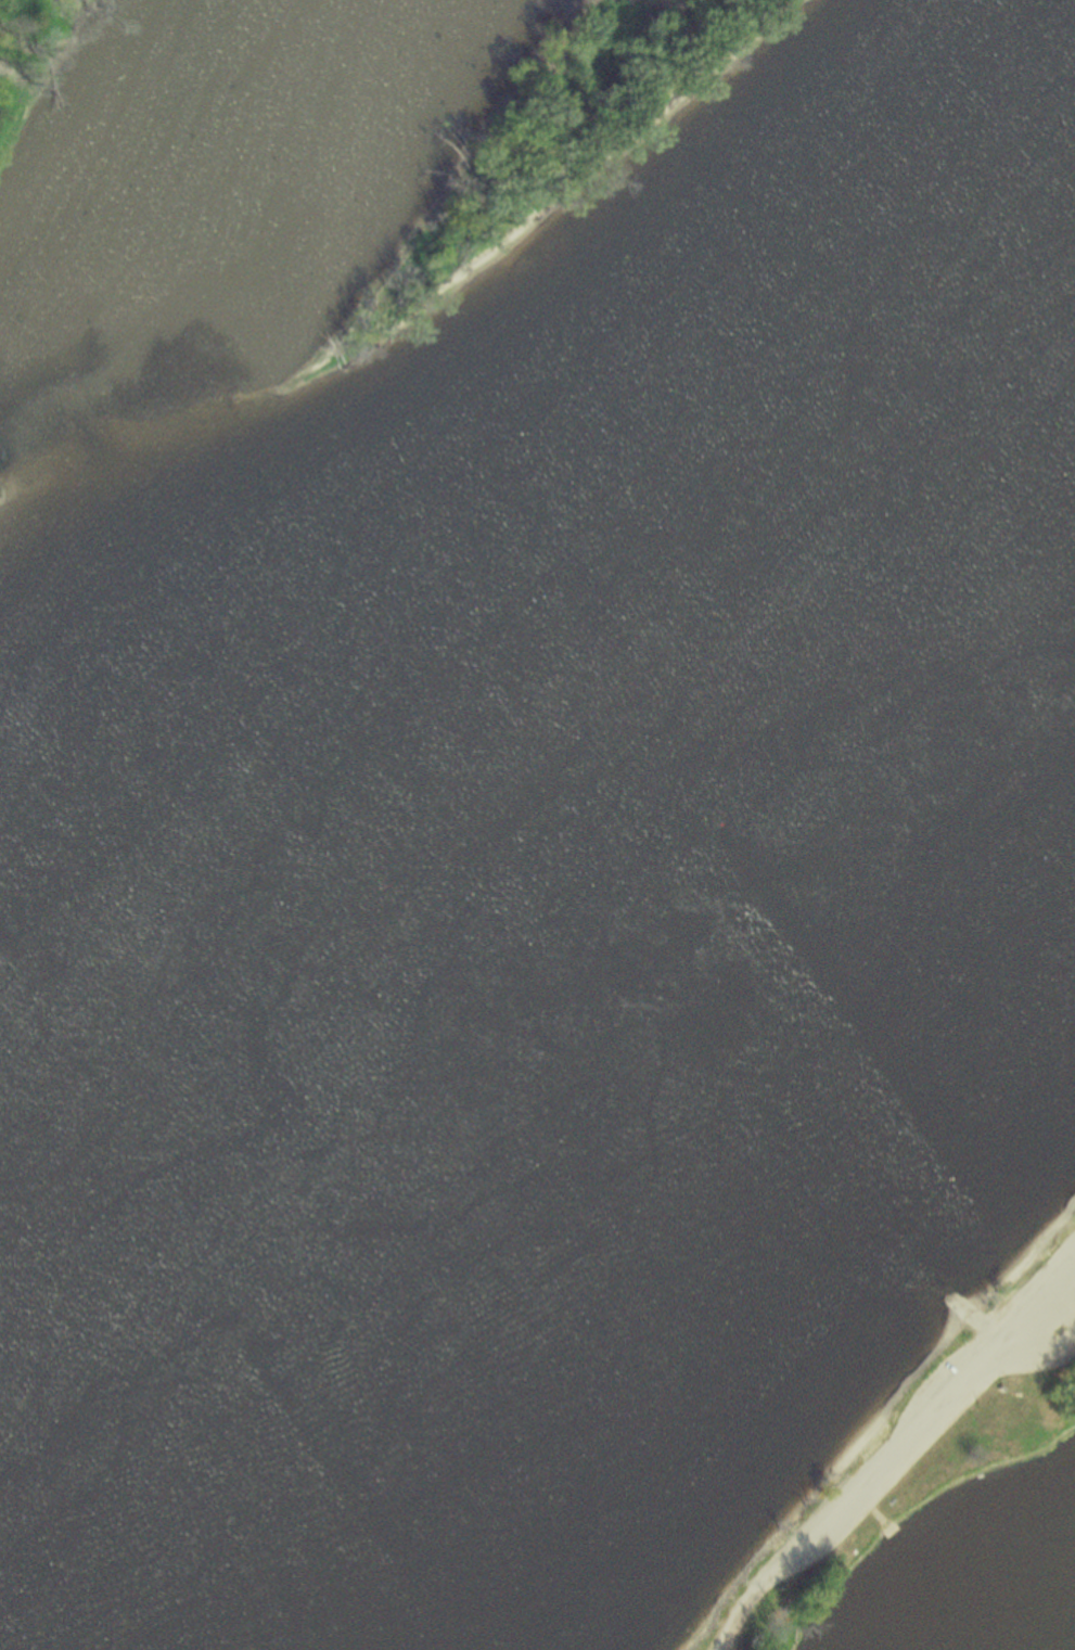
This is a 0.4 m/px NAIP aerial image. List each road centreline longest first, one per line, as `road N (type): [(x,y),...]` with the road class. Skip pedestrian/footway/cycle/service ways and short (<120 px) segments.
road 1 (residential): [(1074,1270),(791,1542)]
road 2 (residential): [(700,1649),(791,1542)]

